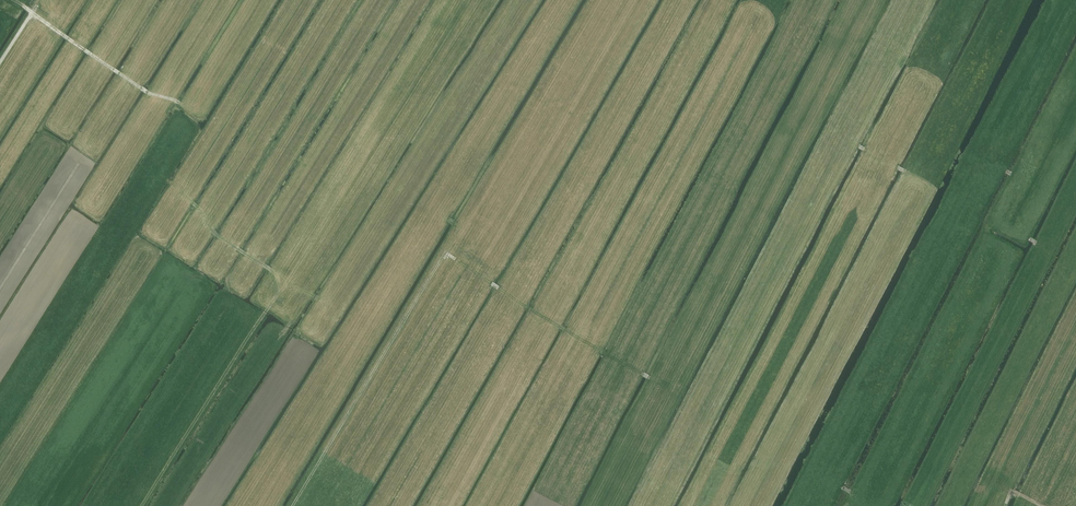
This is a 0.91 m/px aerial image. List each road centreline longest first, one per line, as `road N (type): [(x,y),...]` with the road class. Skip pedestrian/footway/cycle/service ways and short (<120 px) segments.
road 1 (track): [(33,13),(148,92),(187,104)]
road 2 (track): [(0,288),(93,137)]

